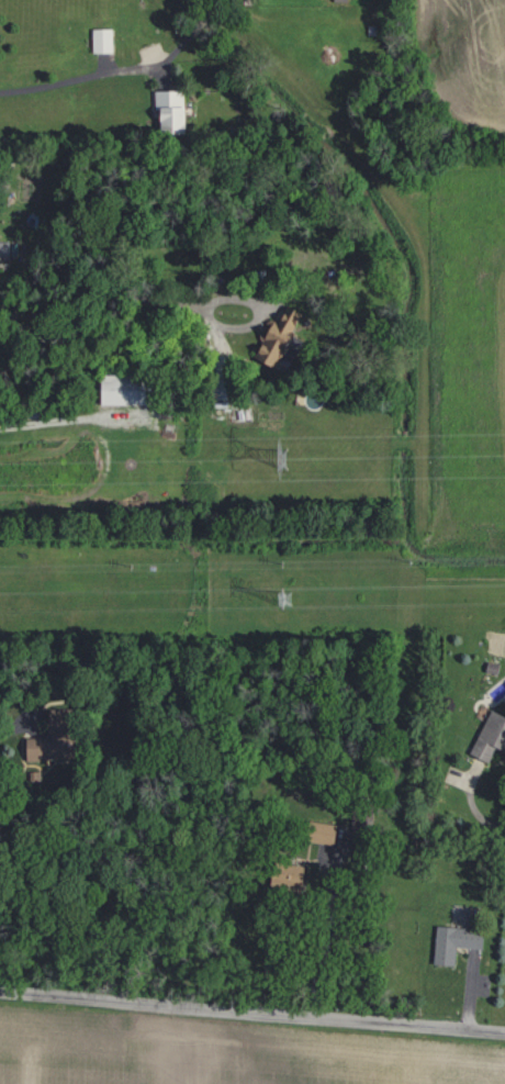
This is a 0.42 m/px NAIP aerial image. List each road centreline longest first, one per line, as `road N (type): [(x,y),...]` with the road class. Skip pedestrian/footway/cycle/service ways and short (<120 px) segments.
road 1 (residential): [(504,1033),(0,992)]

